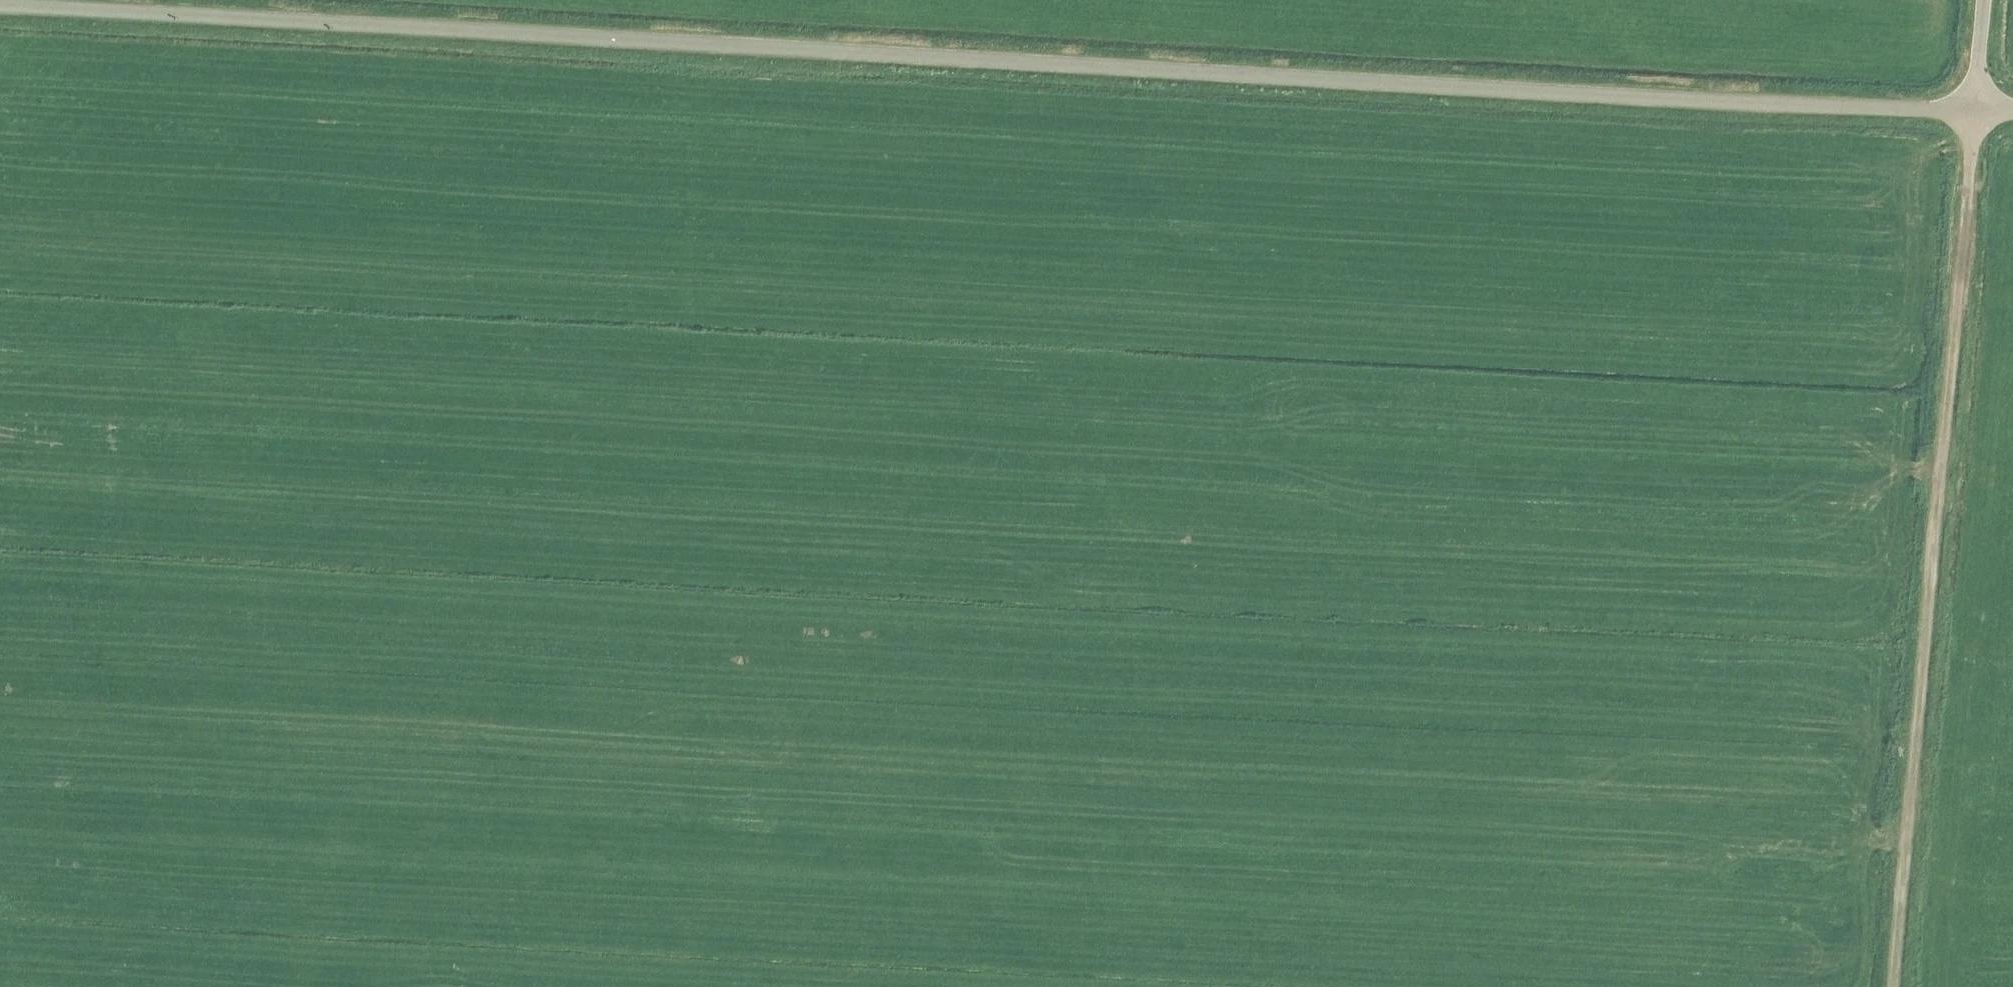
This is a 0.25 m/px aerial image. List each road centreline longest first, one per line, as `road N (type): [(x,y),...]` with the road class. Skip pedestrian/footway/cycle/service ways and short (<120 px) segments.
road 1 (unclassified): [(1975,109),(1594,95),(0,5)]
road 2 (track): [(1894,986),(1975,109)]

